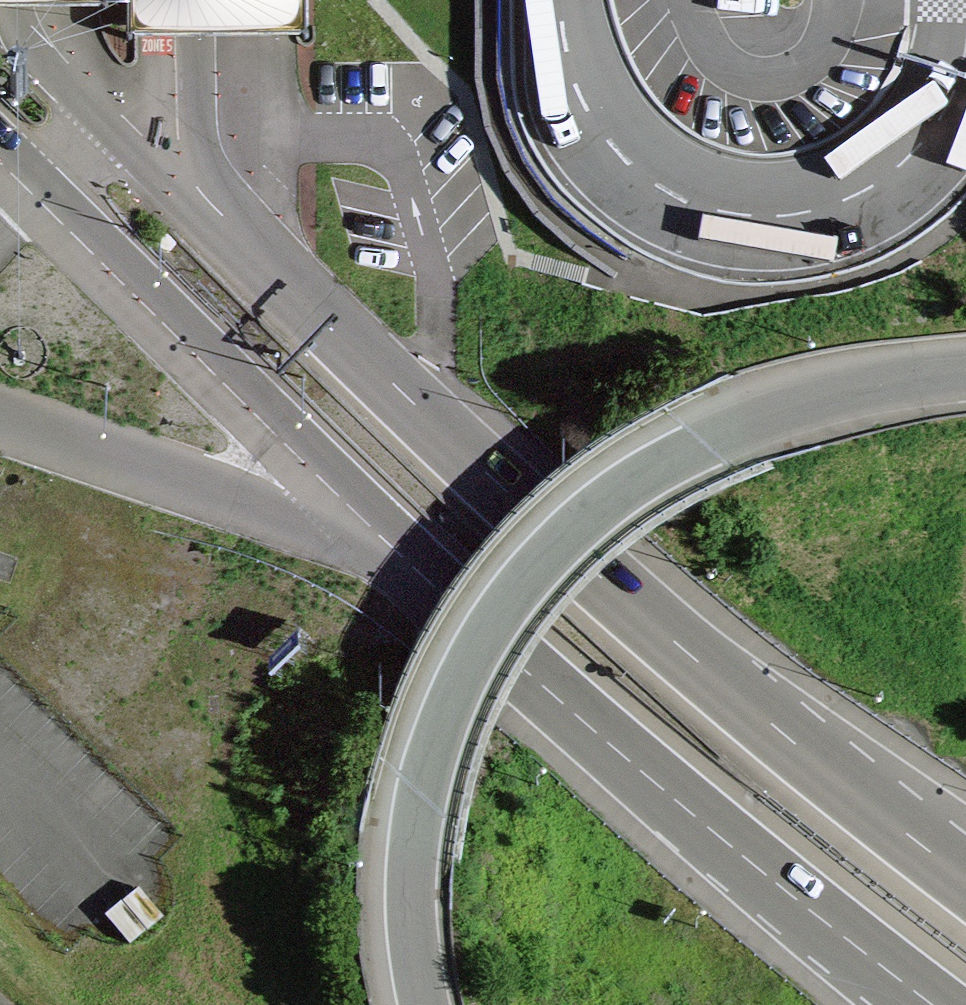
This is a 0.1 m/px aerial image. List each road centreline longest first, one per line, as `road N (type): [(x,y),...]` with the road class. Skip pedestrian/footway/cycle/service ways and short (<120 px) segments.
road 1 (motorway): [(965,872),(659,625),(9,0)]
road 2 (motorway): [(0,167),(388,548),(744,864),(927,1004)]
road 3 (motorway): [(965,378),(822,402),(708,438),(599,507),(518,589),(461,682),(424,797),(410,880),(426,1004)]
road 4 (unclassified): [(560,0),(575,97),(639,188),(739,229),(873,204),(931,145),(965,59)]

